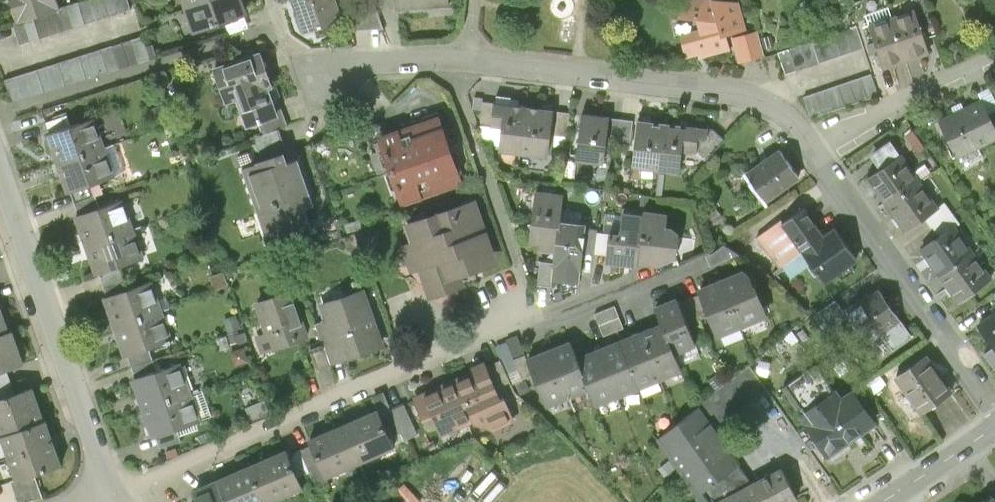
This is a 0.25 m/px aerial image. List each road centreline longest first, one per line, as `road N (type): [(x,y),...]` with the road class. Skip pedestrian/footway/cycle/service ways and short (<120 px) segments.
road 1 (residential): [(274,0),(302,80),(405,59),(471,60),(757,101),(812,144),(994,402)]
road 2 (residential): [(113,498),(262,424),(706,266)]
road 3 (residential): [(0,173),(113,498)]
road 4 (tertiary): [(887,501),(994,428)]

